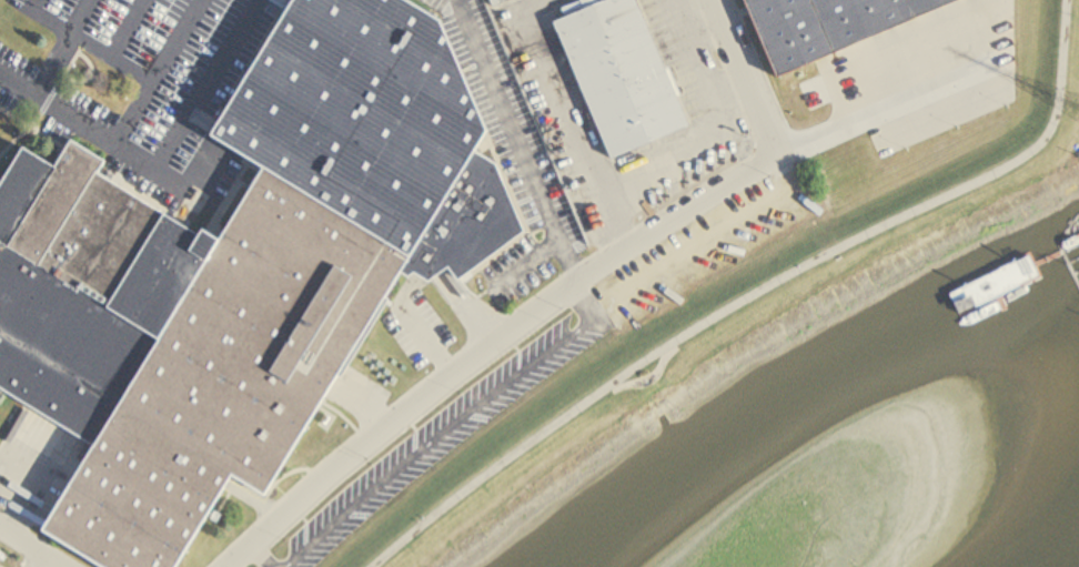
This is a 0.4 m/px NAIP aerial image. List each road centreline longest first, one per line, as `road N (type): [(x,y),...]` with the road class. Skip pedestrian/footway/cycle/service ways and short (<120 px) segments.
road 1 (residential): [(226,566),(514,325),(777,148)]
road 2 (residential): [(777,148),(715,0)]

